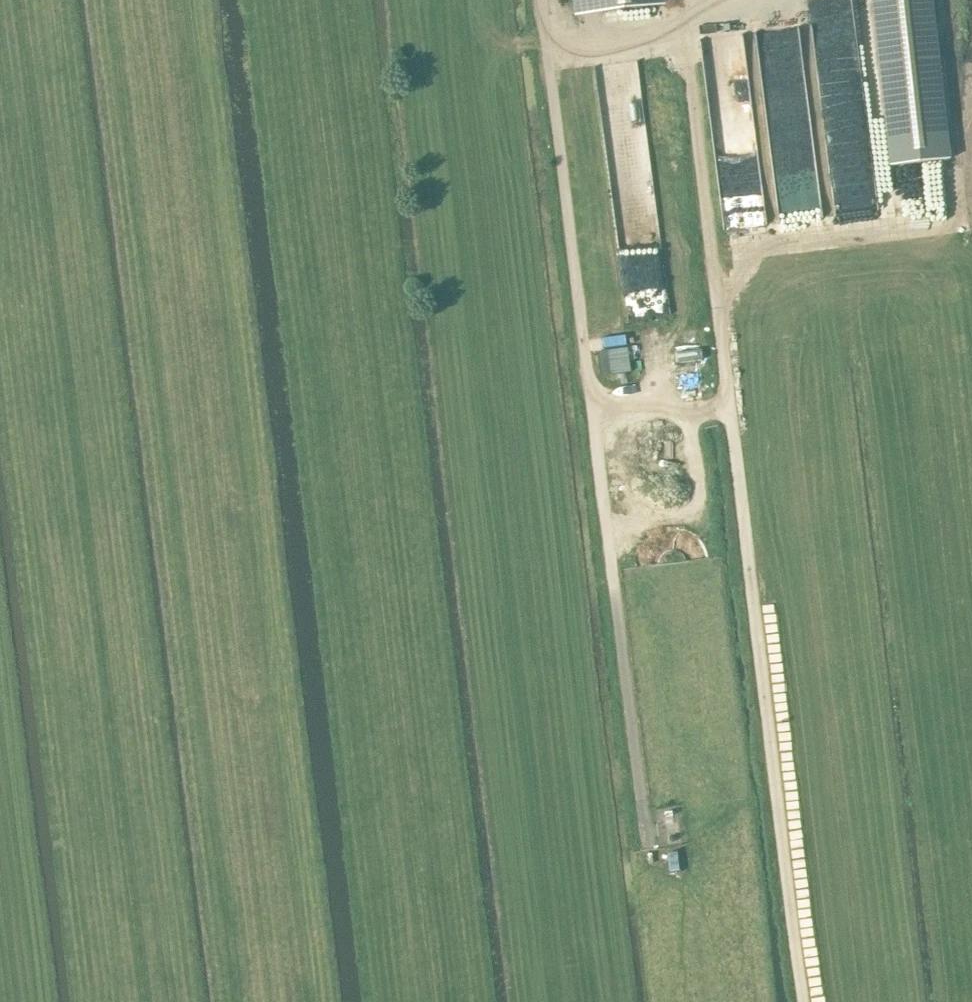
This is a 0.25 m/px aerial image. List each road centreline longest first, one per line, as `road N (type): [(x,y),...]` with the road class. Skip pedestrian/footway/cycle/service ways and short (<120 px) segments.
road 1 (track): [(805,1001),(686,15)]
road 2 (unclassified): [(647,848),(543,0)]

